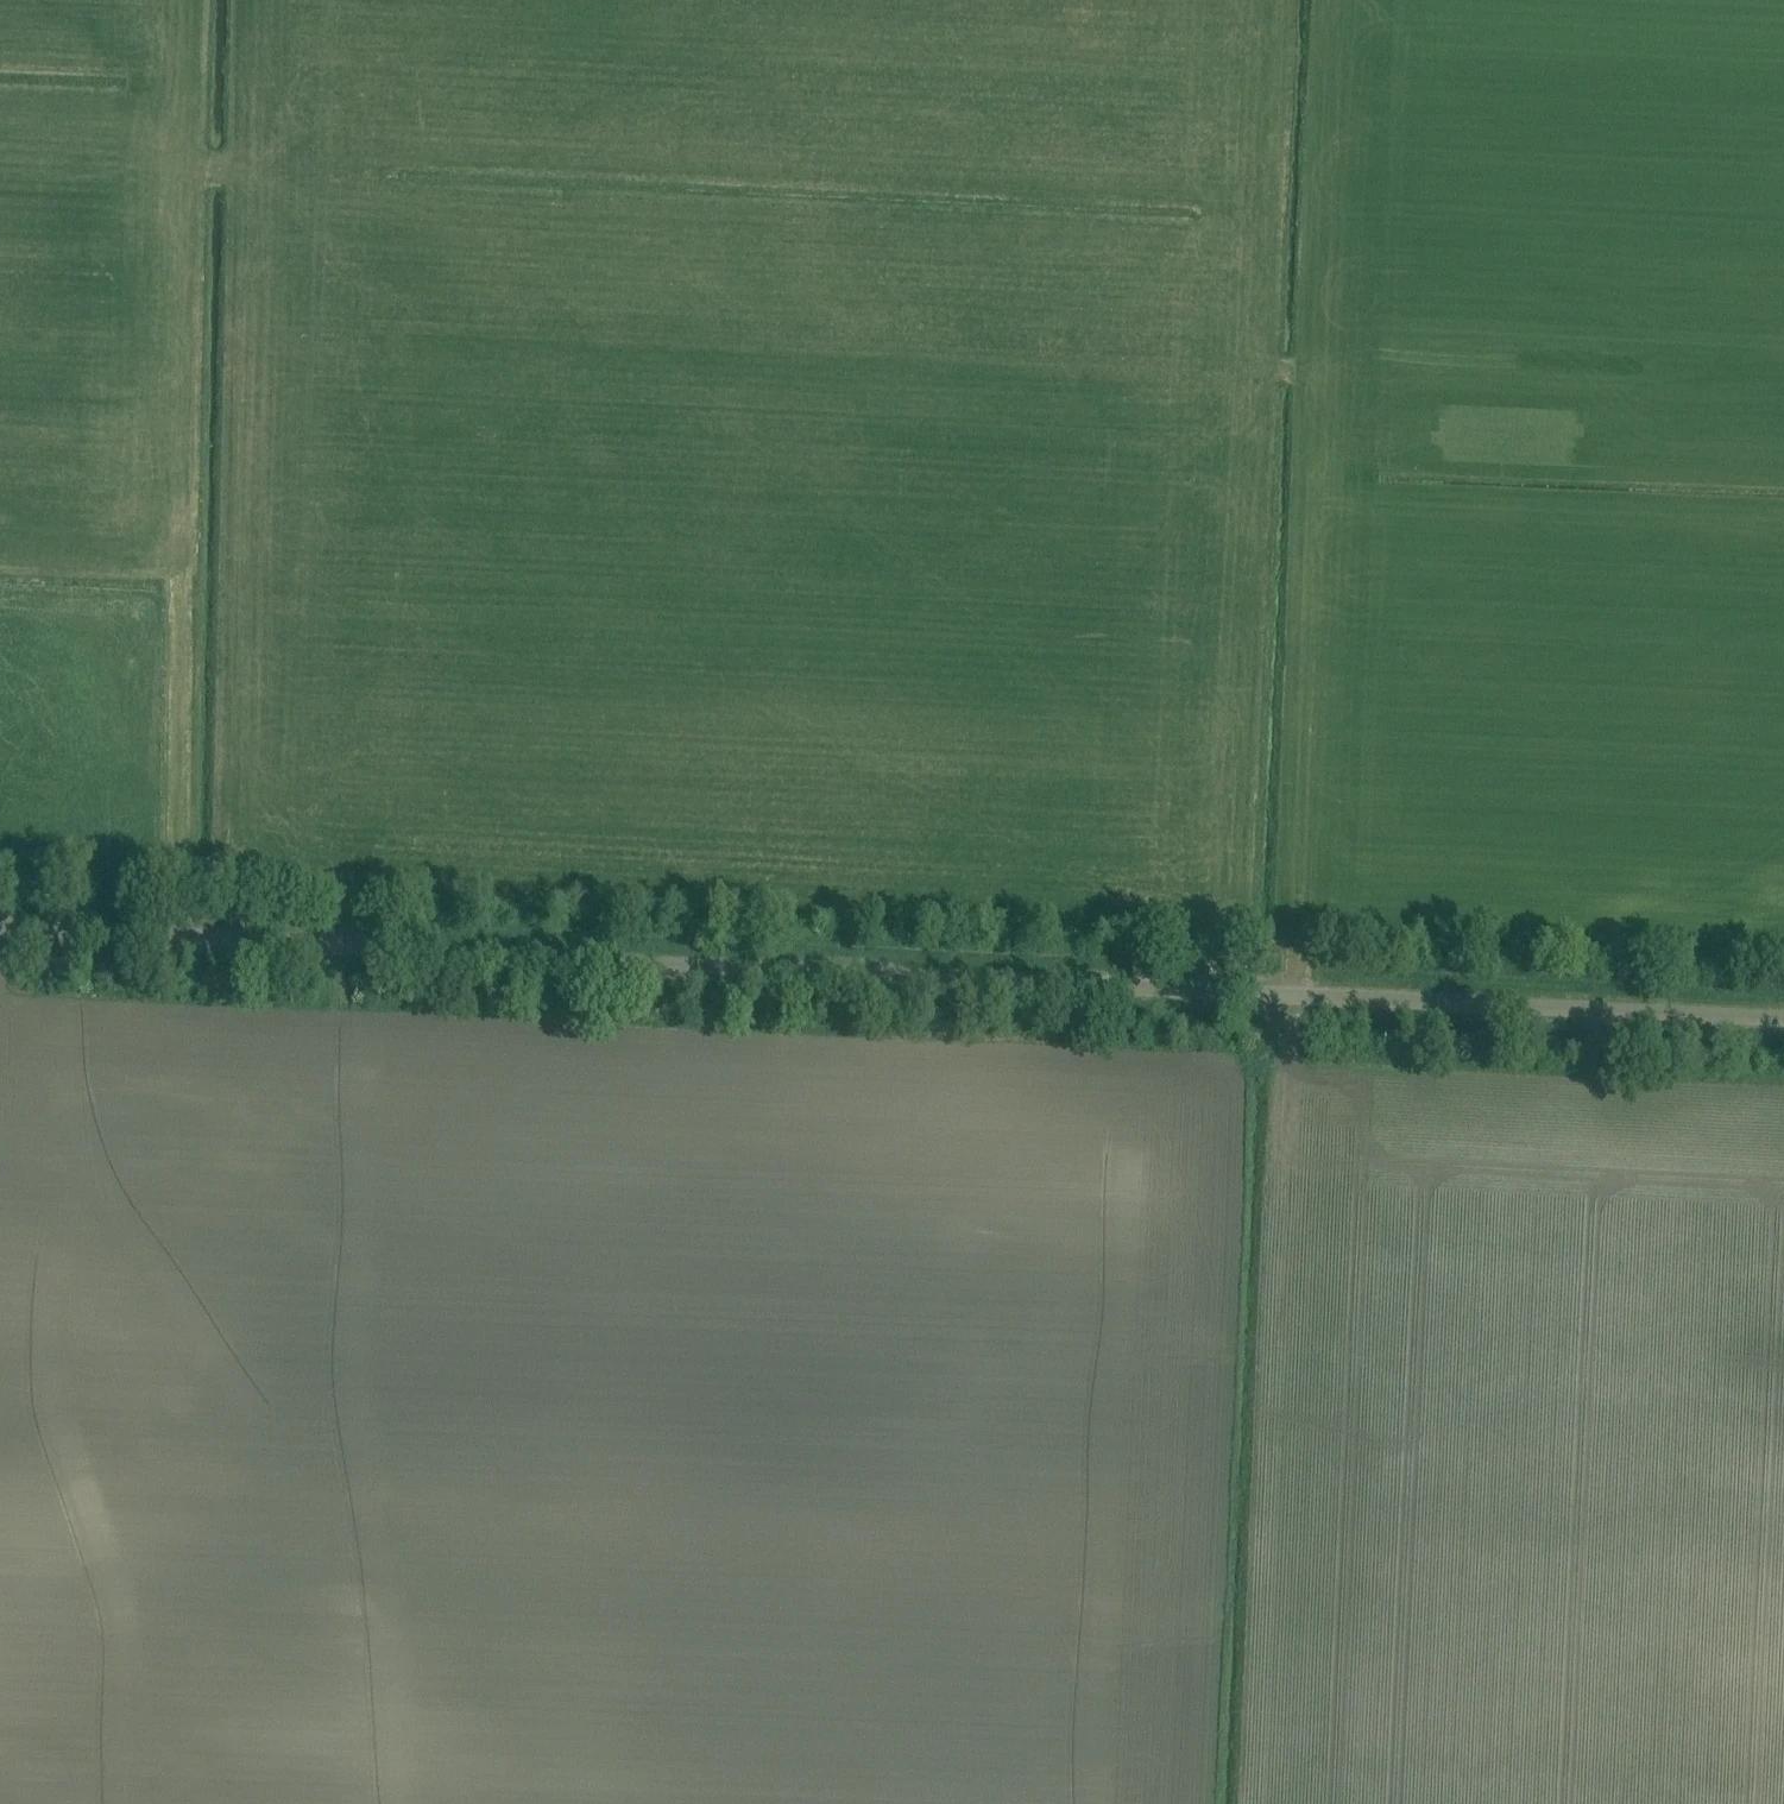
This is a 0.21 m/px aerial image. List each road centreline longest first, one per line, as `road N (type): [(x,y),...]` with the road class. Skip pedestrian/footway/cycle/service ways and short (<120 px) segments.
road 1 (unclassified): [(1783,1018),(0,926)]
road 2 (track): [(1283,993),(1249,1803)]

